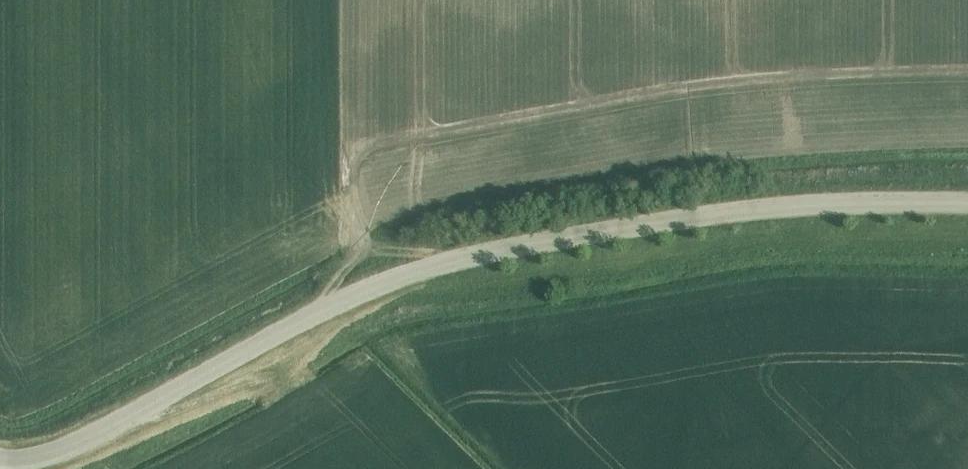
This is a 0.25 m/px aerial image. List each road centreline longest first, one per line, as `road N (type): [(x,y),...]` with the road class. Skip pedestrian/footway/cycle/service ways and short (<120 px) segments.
road 1 (tertiary): [(967,205),(698,218),(425,269),(289,328),(85,440),(0,460)]

